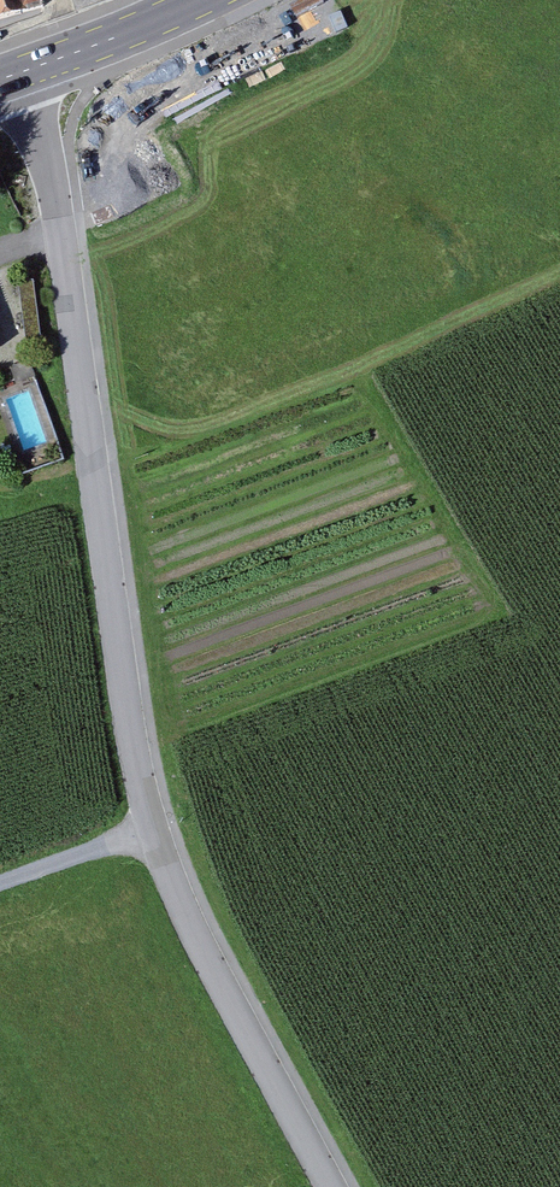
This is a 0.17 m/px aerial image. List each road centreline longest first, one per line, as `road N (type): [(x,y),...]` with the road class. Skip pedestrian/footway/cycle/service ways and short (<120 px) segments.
road 1 (residential): [(25,74),(49,140),(149,828),(337,1186)]
road 2 (primary): [(25,74),(203,0)]
road 3 (track): [(149,828),(0,884)]

